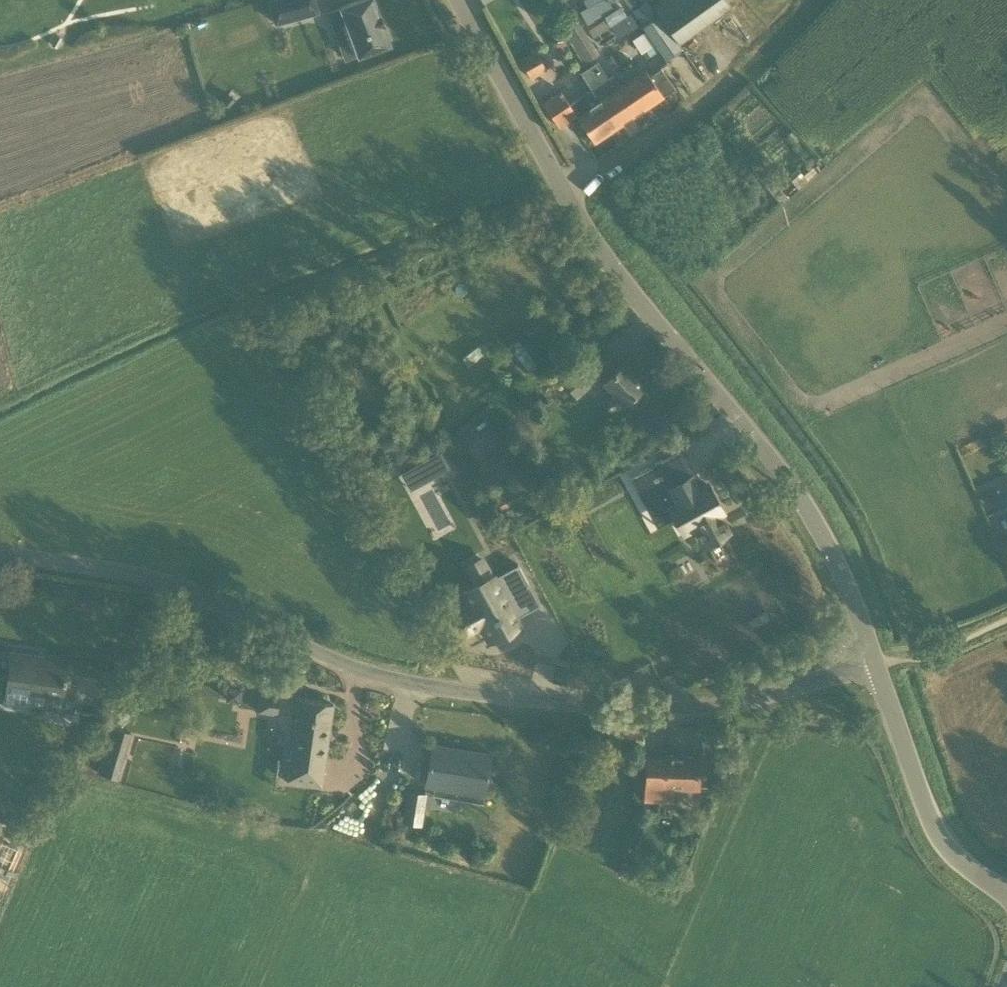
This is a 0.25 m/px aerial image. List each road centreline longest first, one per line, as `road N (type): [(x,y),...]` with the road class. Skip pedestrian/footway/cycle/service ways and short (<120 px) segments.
road 1 (unclassified): [(0,553),(180,584),(348,665),(500,695),(704,706),(876,667)]
road 2 (unclassified): [(876,667),(833,547),(804,496),(621,280),(458,0)]
road 3 (track): [(819,0),(750,71),(574,199)]
road 4 (unclassified): [(1006,897),(970,874),(933,833),(876,667)]

